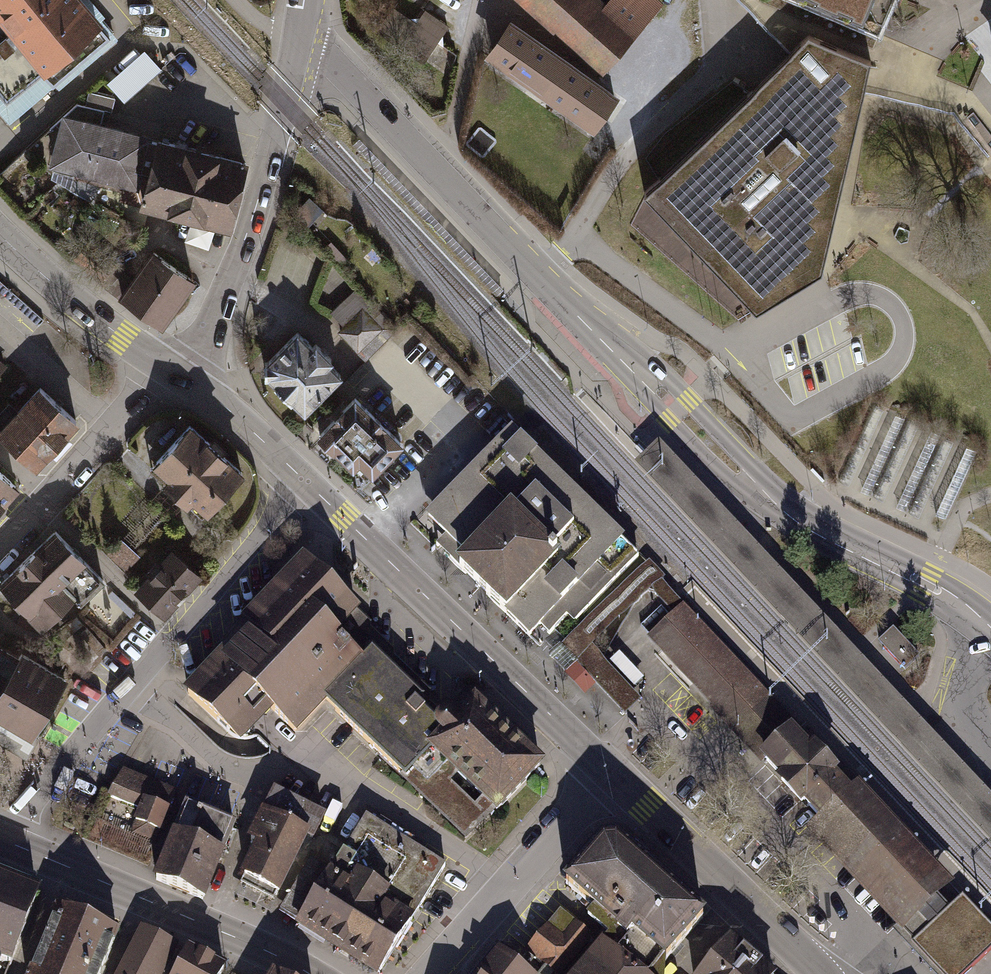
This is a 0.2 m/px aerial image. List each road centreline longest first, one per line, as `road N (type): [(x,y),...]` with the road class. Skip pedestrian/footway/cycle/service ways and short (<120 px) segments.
road 1 (tertiary): [(990,629),(943,592),(831,541),(770,500),(299,33)]
road 2 (residential): [(306,484),(73,751),(7,842)]
road 3 (tertiary): [(306,484),(611,775)]
road 4 (tertiary): [(189,381),(257,208),(299,33)]
road 5 (secondary): [(305,973),(7,842)]
road 6 (tertiary): [(611,775),(823,973)]
road 7 (residential): [(430,973),(611,775)]
road 8 (residential): [(167,367),(0,551)]
road 9 (tertiary): [(0,236),(78,306),(167,367)]
road 10 (tertiary): [(189,381),(306,484)]

